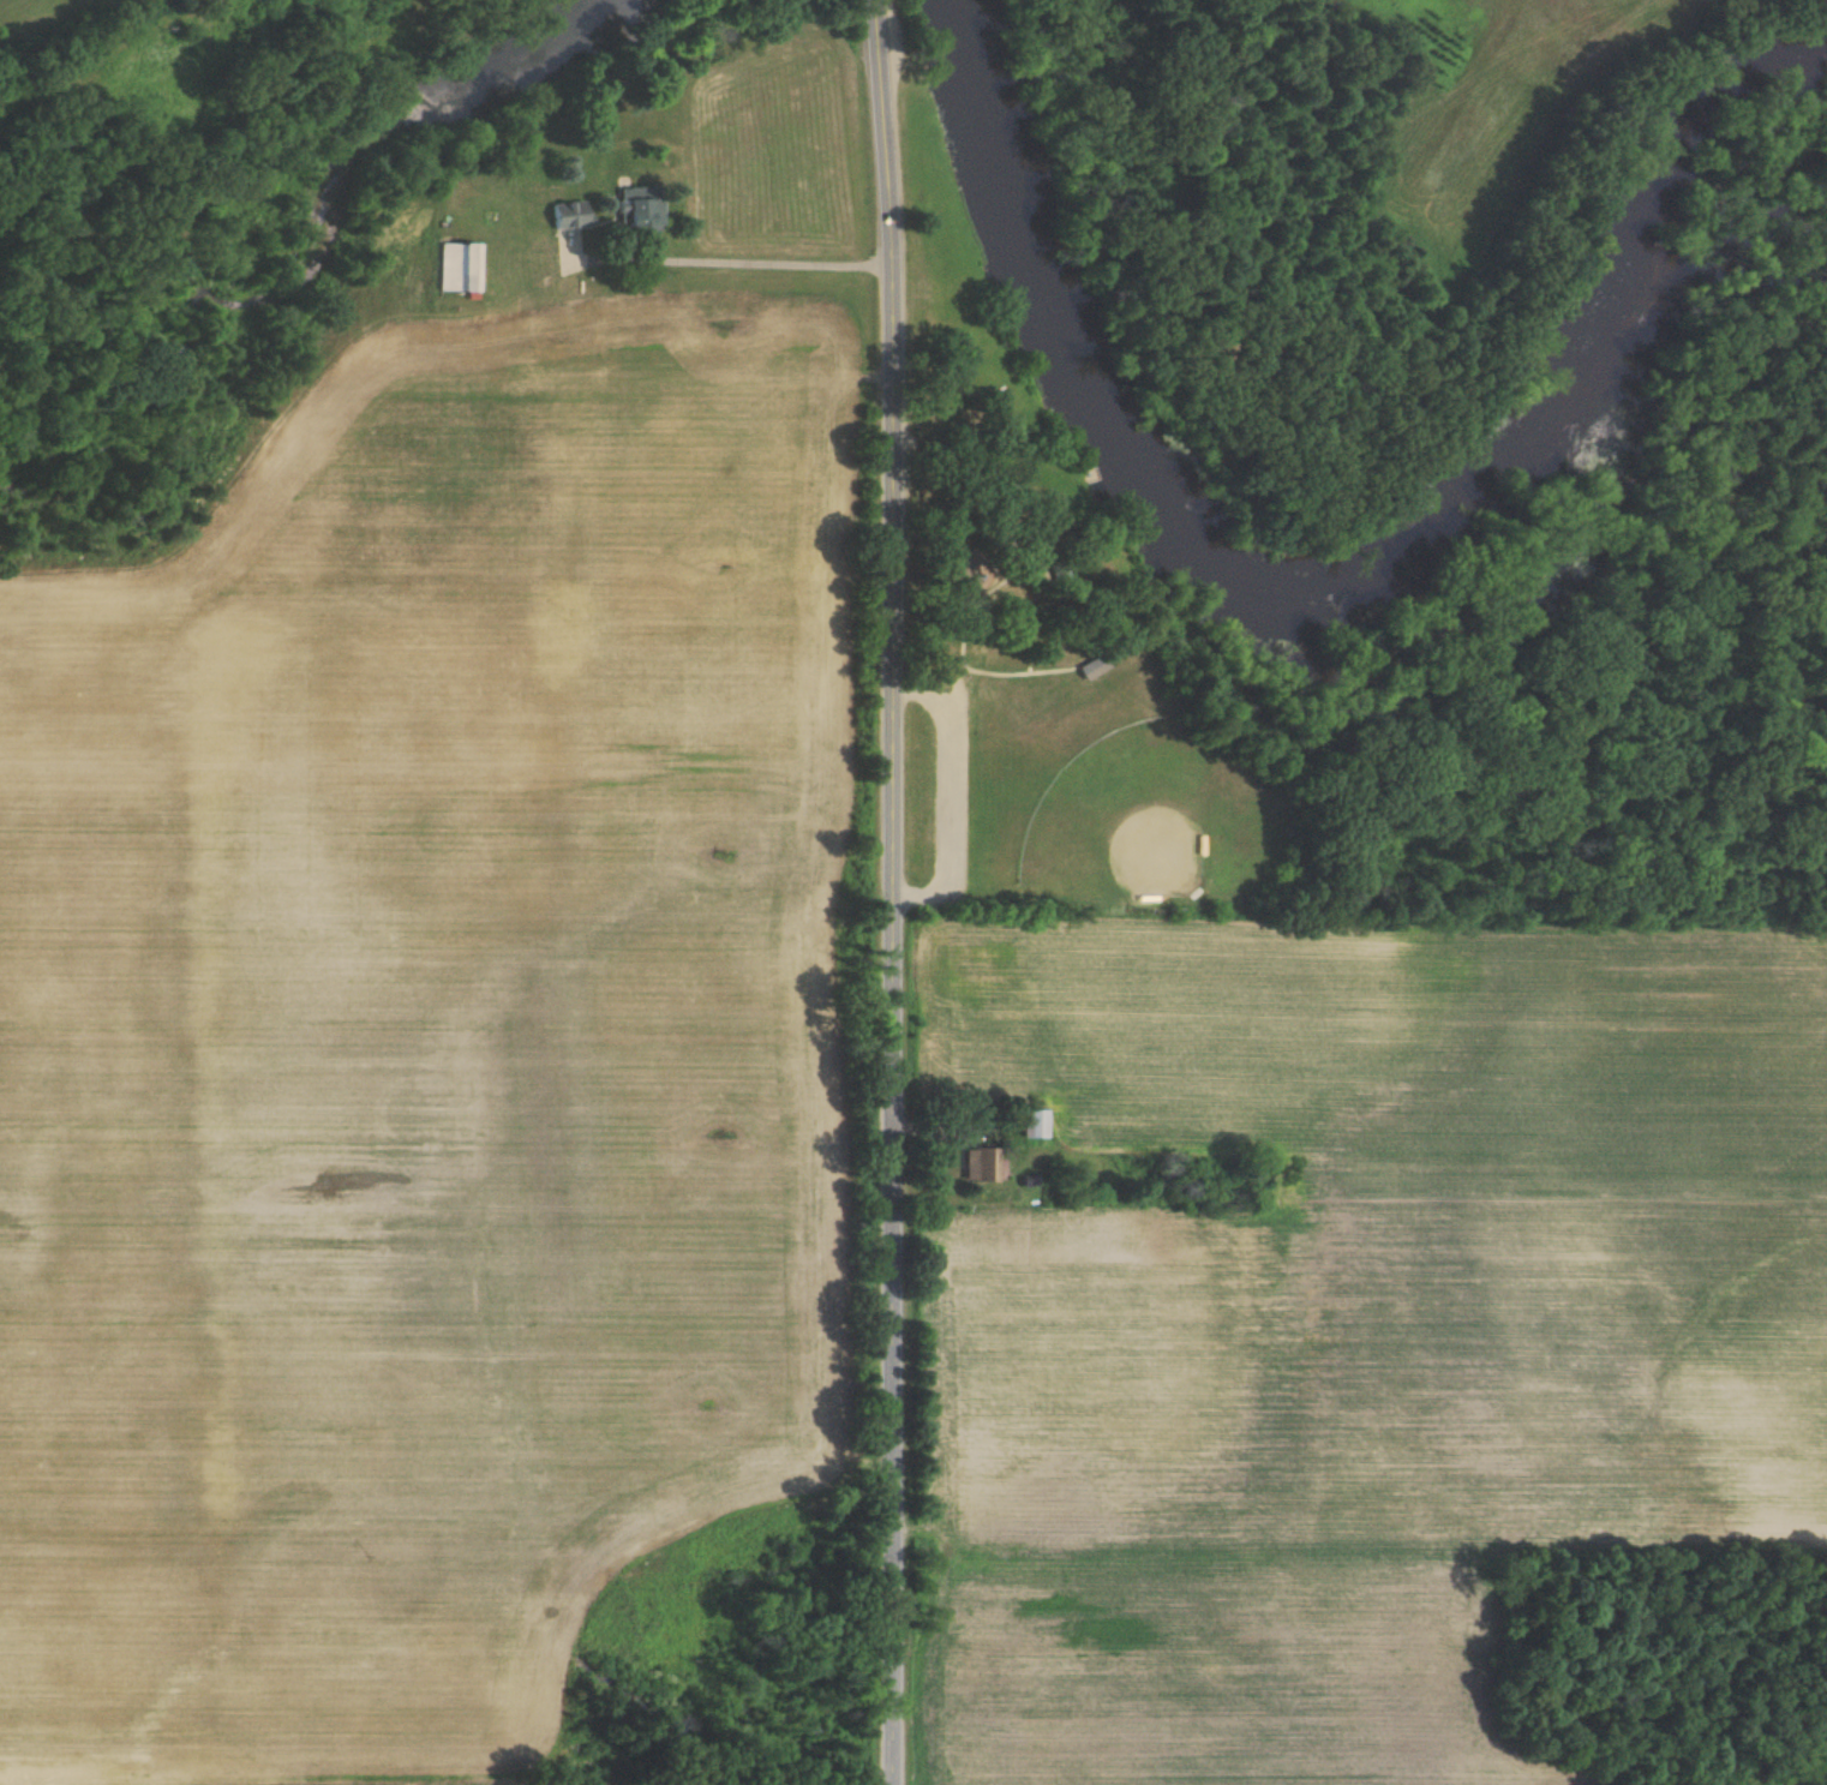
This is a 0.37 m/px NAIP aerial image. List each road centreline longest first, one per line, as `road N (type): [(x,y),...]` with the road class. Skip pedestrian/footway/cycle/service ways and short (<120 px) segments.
road 1 (tertiary): [(876,0),(893,304),(899,688),(898,1784)]

